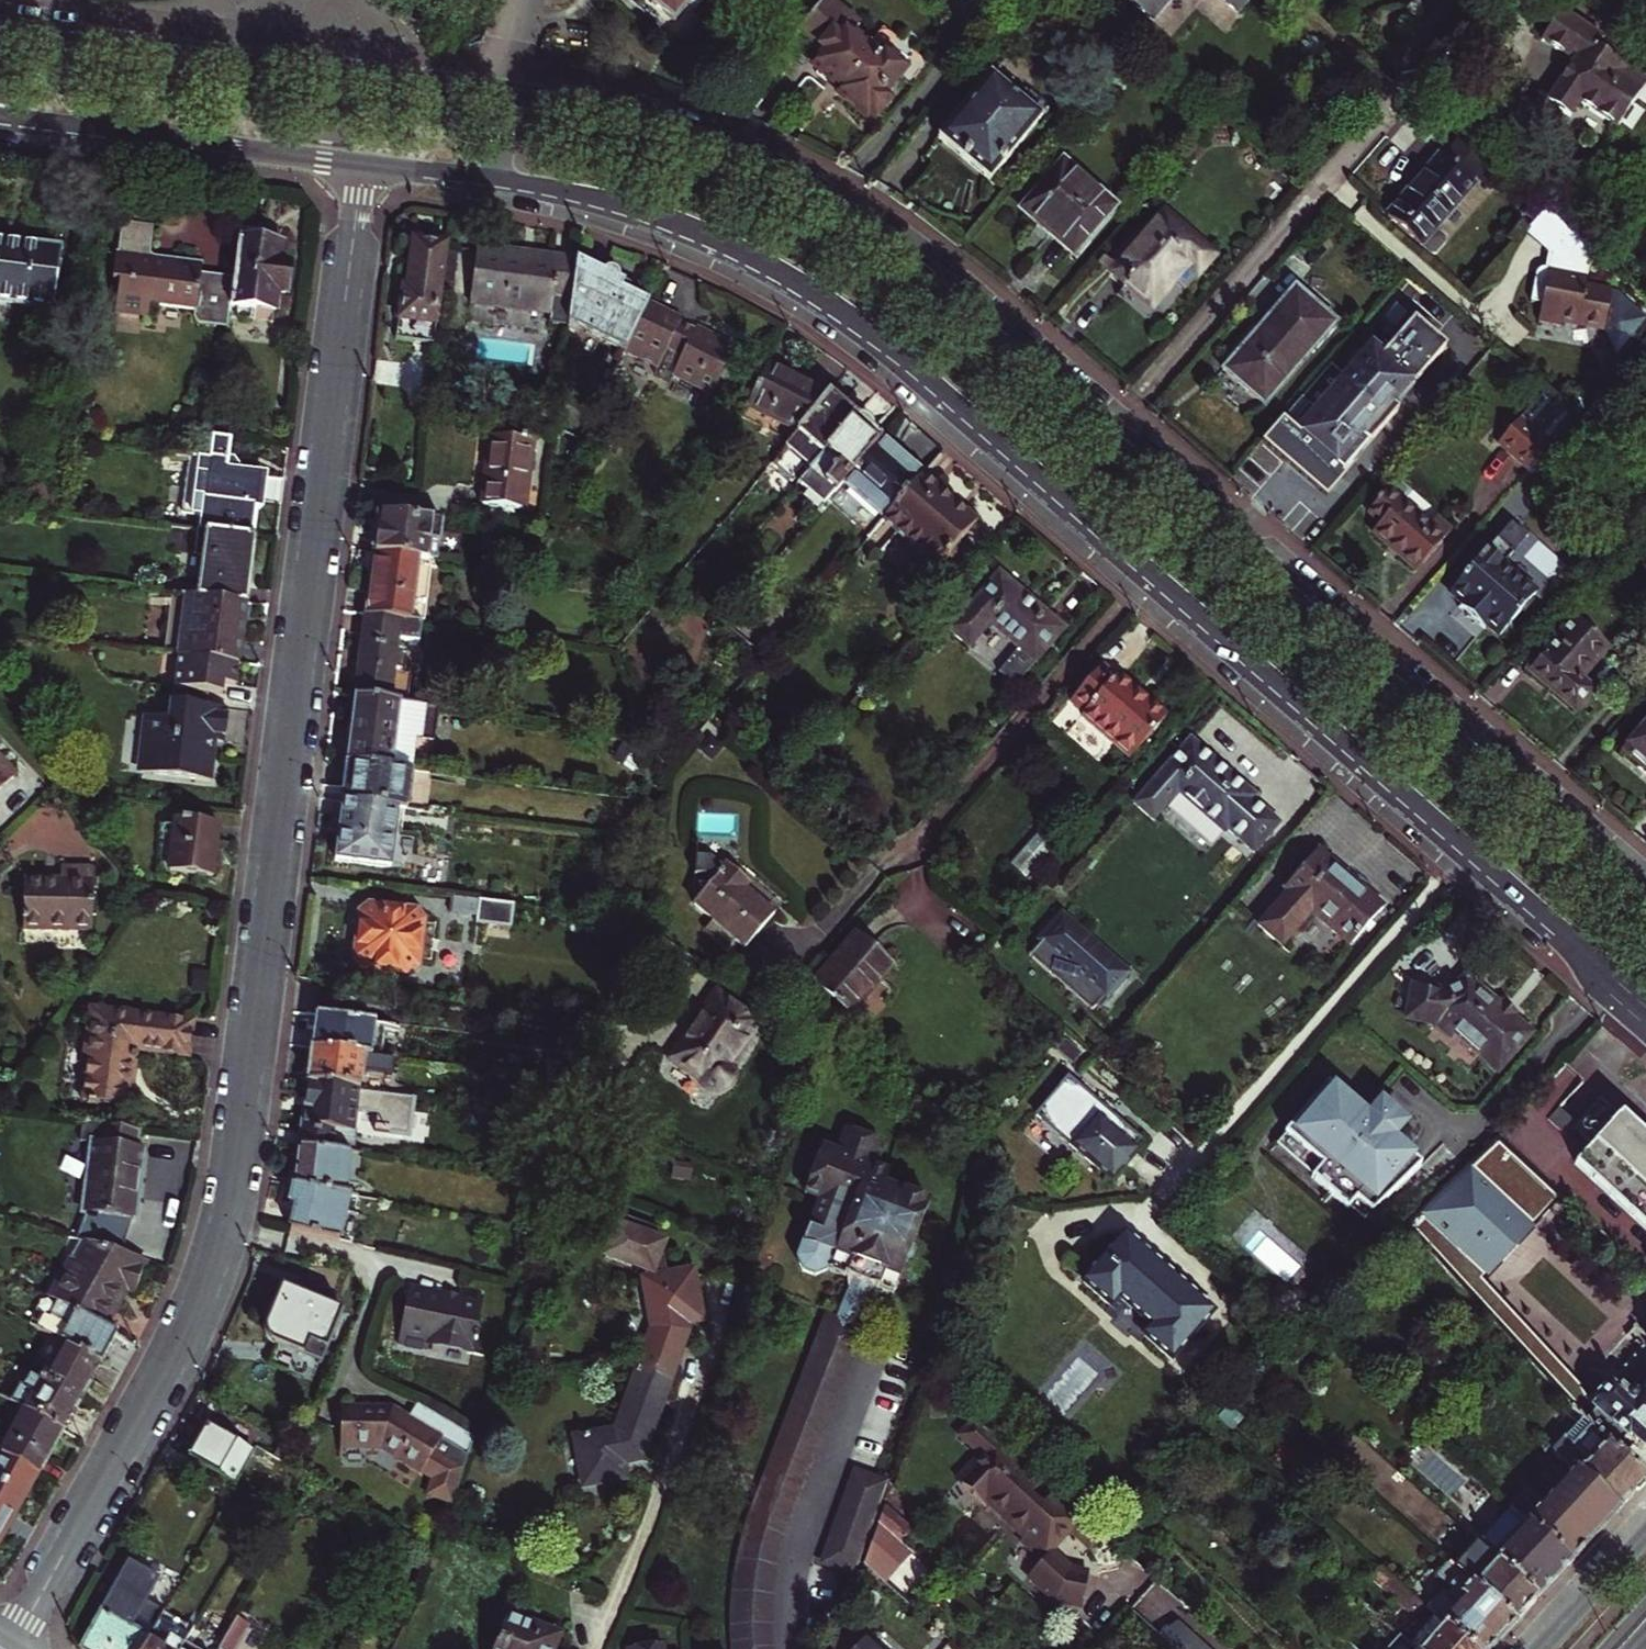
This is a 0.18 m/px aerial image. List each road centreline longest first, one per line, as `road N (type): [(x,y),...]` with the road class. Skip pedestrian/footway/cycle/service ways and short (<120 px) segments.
road 1 (residential): [(8,1648),(180,1336),(224,1217),(362,161)]
road 2 (secondary): [(502,179),(693,228),(831,301),(1645,1010)]
road 3 (secondary): [(1645,899),(874,236),(781,180),(661,127),(514,96)]
road 4 (secondary): [(514,96),(0,27)]
road 5 (secondary): [(0,116),(362,161)]
road 6 (tertiary): [(1645,1533),(1541,1648)]
road 7 (secondary): [(362,161),(502,179)]

